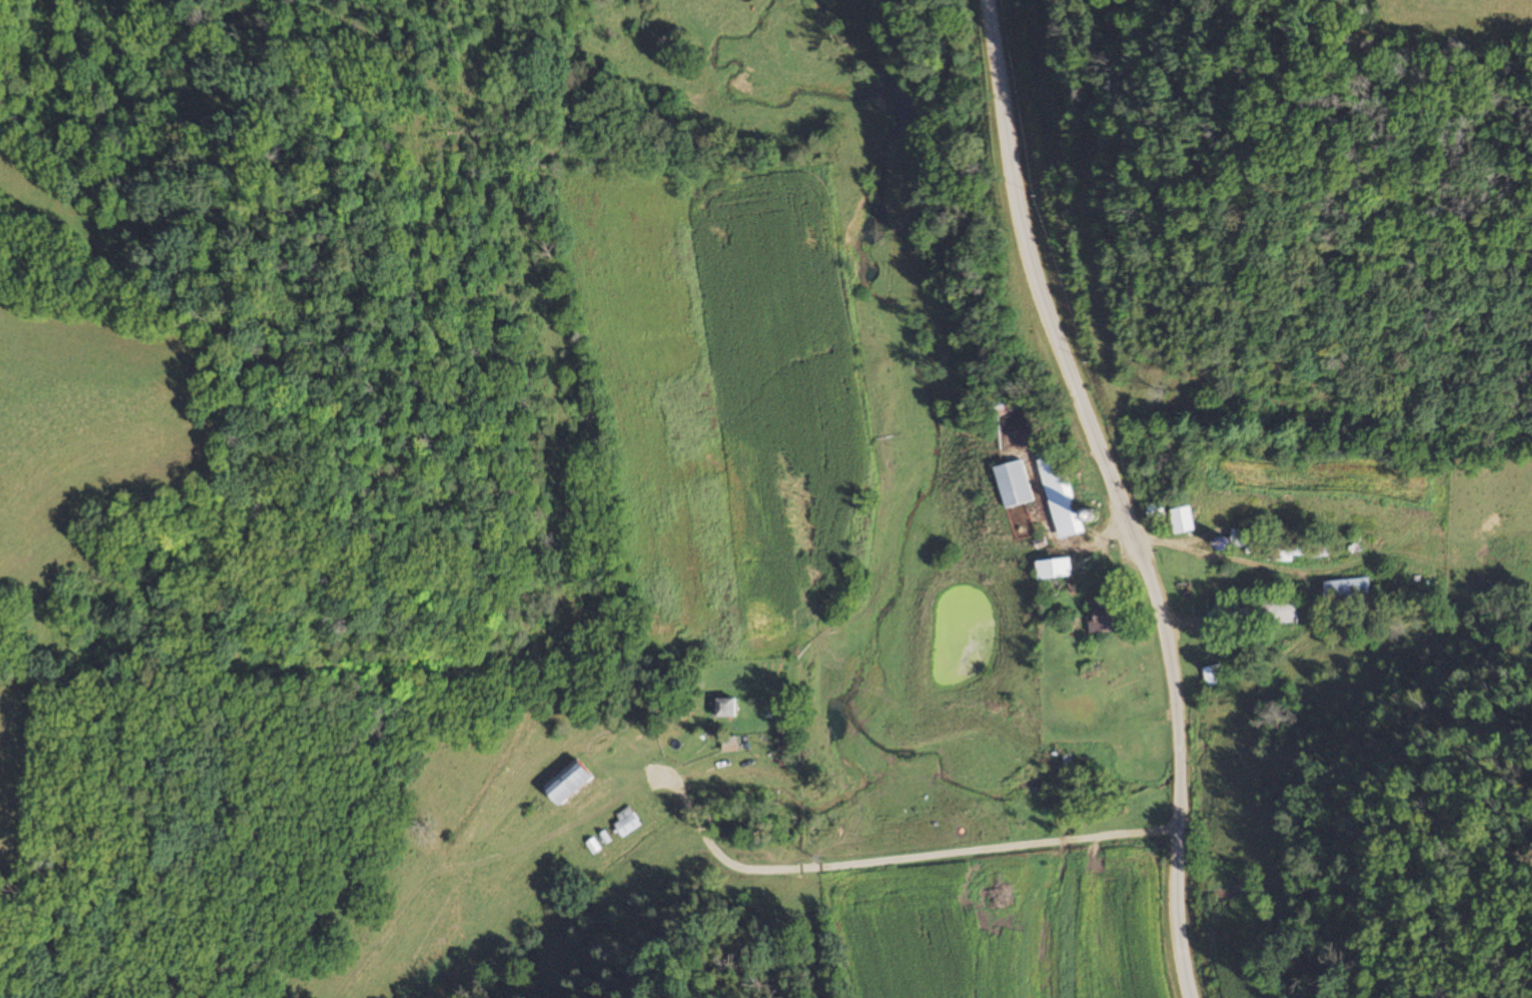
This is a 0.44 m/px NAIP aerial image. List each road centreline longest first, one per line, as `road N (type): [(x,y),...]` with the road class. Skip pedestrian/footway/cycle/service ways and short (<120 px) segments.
road 1 (residential): [(1181,997),(1173,645),(1145,554),(1036,287),(993,0)]

